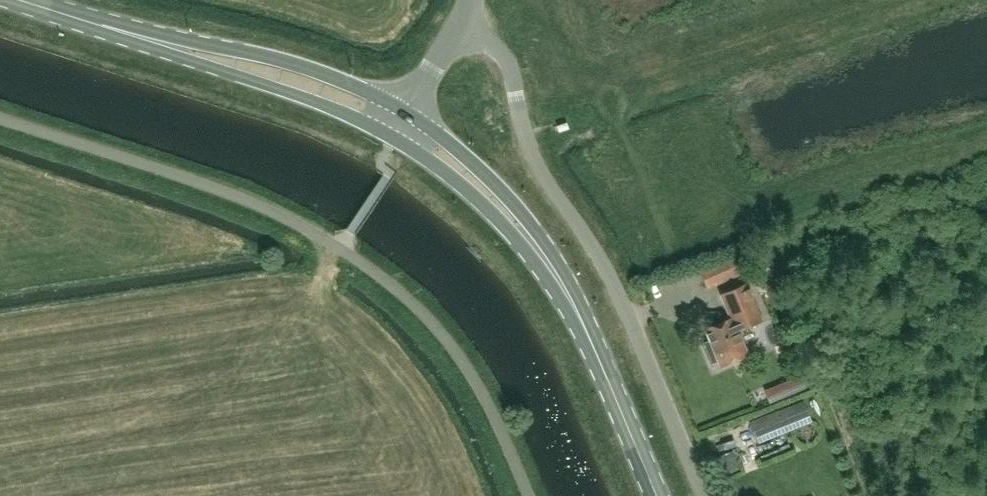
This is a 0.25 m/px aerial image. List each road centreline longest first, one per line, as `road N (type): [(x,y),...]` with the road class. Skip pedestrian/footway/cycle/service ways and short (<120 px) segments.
road 1 (unclassified): [(529,495),(462,359),(375,273),(253,202),(0,117)]
road 2 (unclassified): [(457,25),(509,63),(529,145),(612,280),(704,495)]
road 3 (primary): [(405,111),(283,59),(101,24)]
road 4 (primary): [(101,24),(391,135)]
road 5 (primary): [(585,326),(556,258),(515,205),(405,111)]
road 6 (primary): [(391,135),(486,207),(585,326)]
road 7 (primary): [(657,495),(585,326)]

